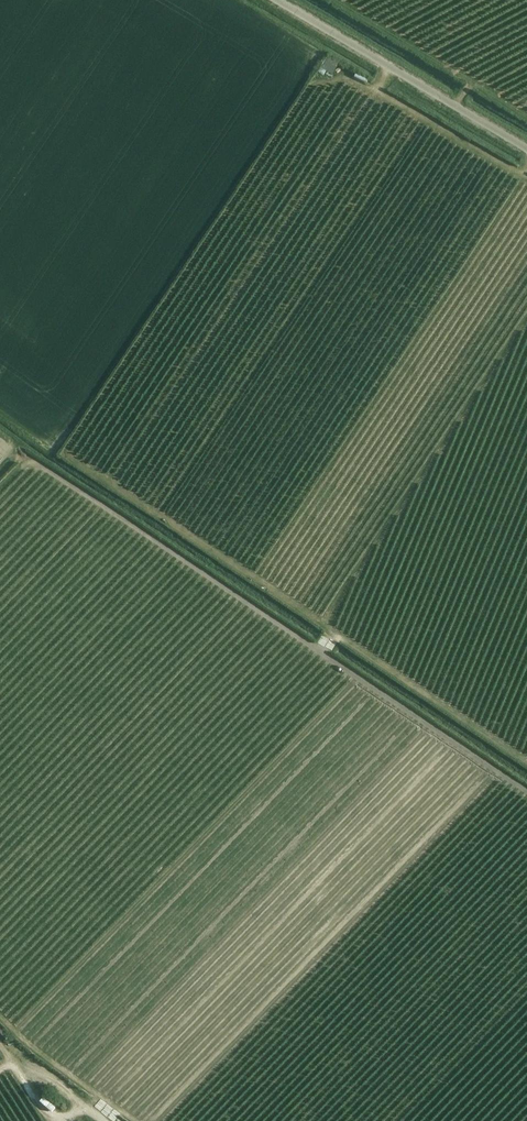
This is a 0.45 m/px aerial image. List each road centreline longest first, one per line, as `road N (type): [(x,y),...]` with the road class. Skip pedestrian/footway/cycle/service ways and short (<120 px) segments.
road 1 (unclassified): [(526,148),(278,0)]

